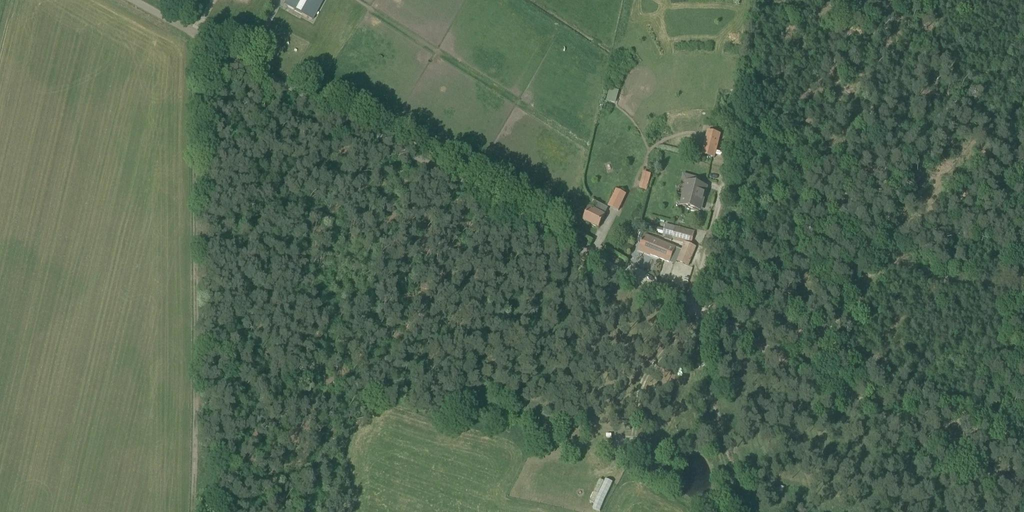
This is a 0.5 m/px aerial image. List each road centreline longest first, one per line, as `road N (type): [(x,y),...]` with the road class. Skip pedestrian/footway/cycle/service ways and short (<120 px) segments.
road 1 (unclassified): [(750,342),(132,0)]
road 2 (track): [(195,511),(201,38)]
road 3 (track): [(750,342),(1014,487)]

